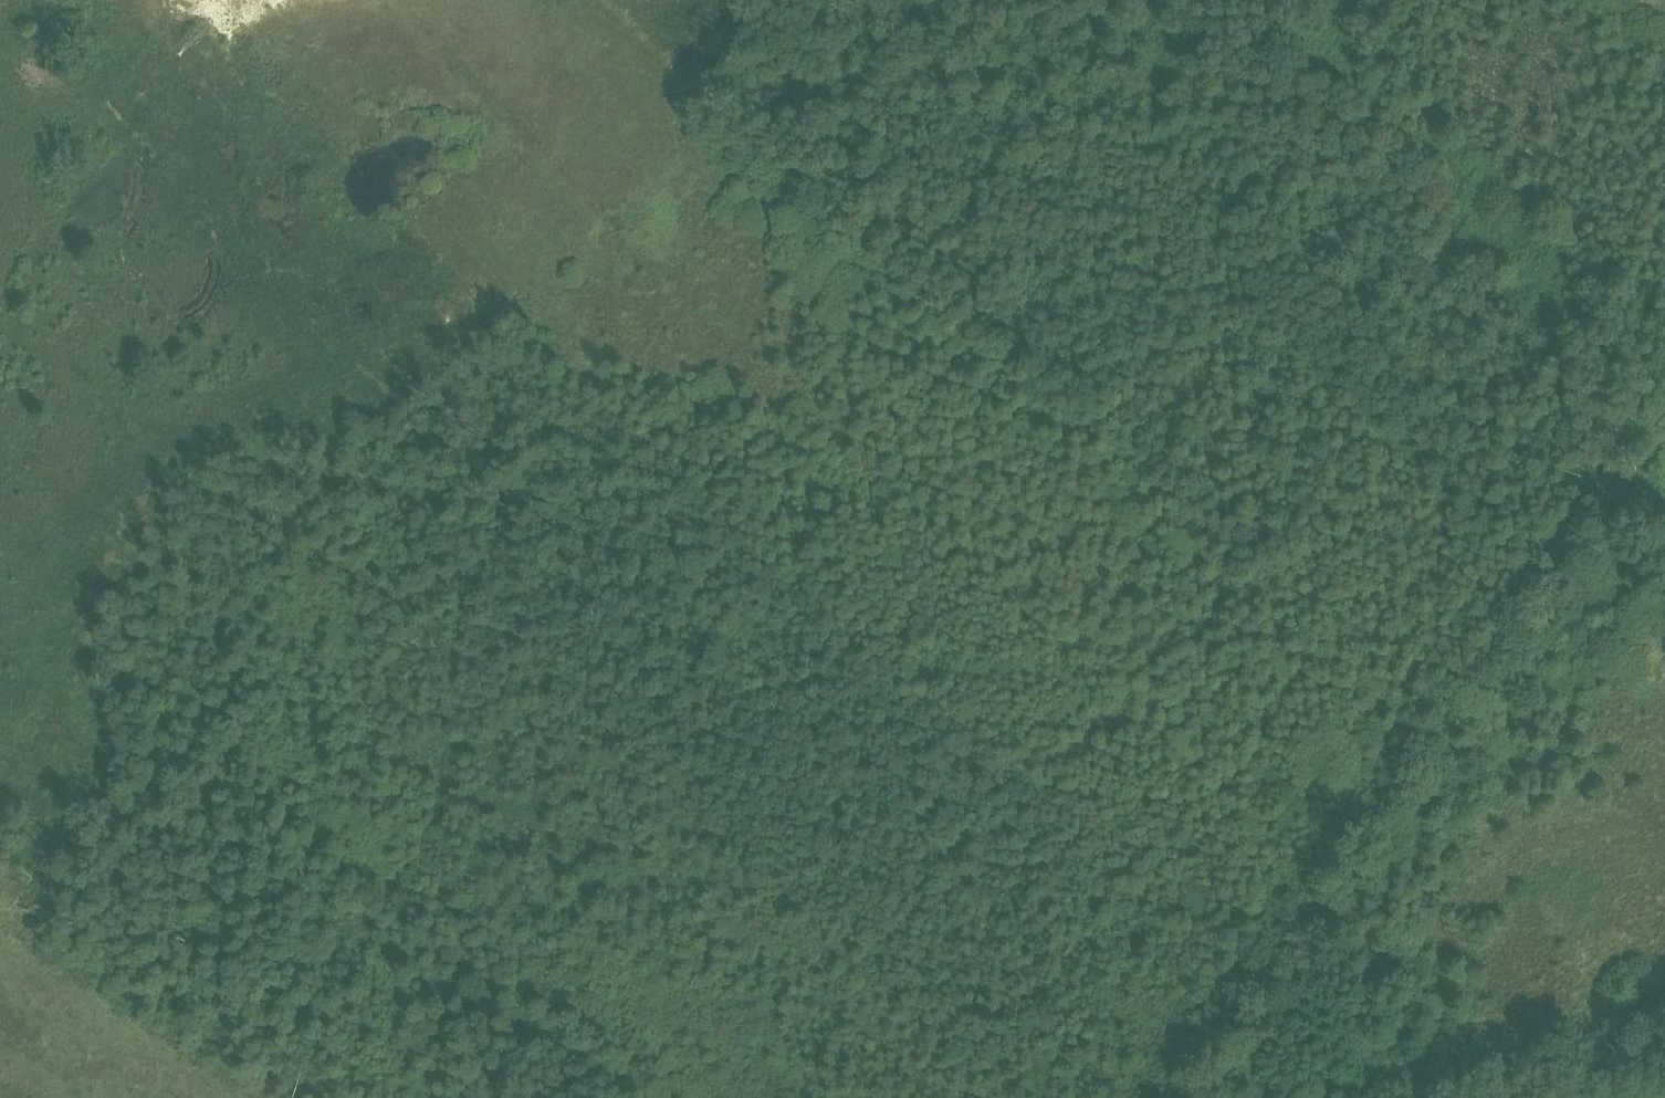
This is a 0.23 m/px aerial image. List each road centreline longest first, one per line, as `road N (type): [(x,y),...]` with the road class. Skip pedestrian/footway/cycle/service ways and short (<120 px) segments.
road 1 (track): [(1664,1055),(1504,1097)]

